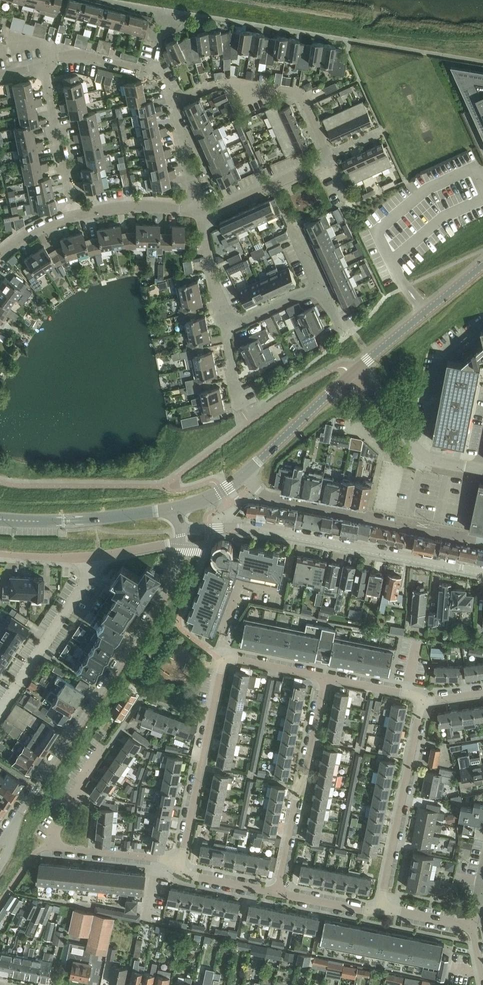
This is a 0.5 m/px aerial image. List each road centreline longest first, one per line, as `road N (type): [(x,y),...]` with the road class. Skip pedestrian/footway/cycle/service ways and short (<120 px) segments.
road 1 (residential): [(182,545),(157,606),(11,829)]
road 2 (residential): [(480,469),(466,538),(275,497),(245,473)]
road 3 (residential): [(180,861),(60,848),(52,841),(123,726)]
road 4 (unclassified): [(482,572),(240,528)]
road 5 (residential): [(277,893),(326,677)]
road 6 (residential): [(380,909),(423,699)]
road 7 (residential): [(328,160),(301,95),(227,83),(170,103)]
road 8 (residential): [(180,861),(223,660)]
road 9 (residential): [(0,711),(84,582),(88,557)]
road 10 (tertiary): [(175,509),(78,521),(0,519)]
road 11 (tertiary): [(354,372),(482,265)]
road 12 (residential): [(74,217),(44,65)]
road 13 (residential): [(419,450),(437,359),(482,321)]
road 14 (residential): [(44,65),(65,53),(158,76),(170,103)]
road 15 (tertiary): [(245,473),(354,372)]
road 16 (residential): [(198,212),(328,160)]
road 17 (residential): [(74,217),(141,206),(198,212)]
road 18 (residential): [(225,330),(198,212)]

